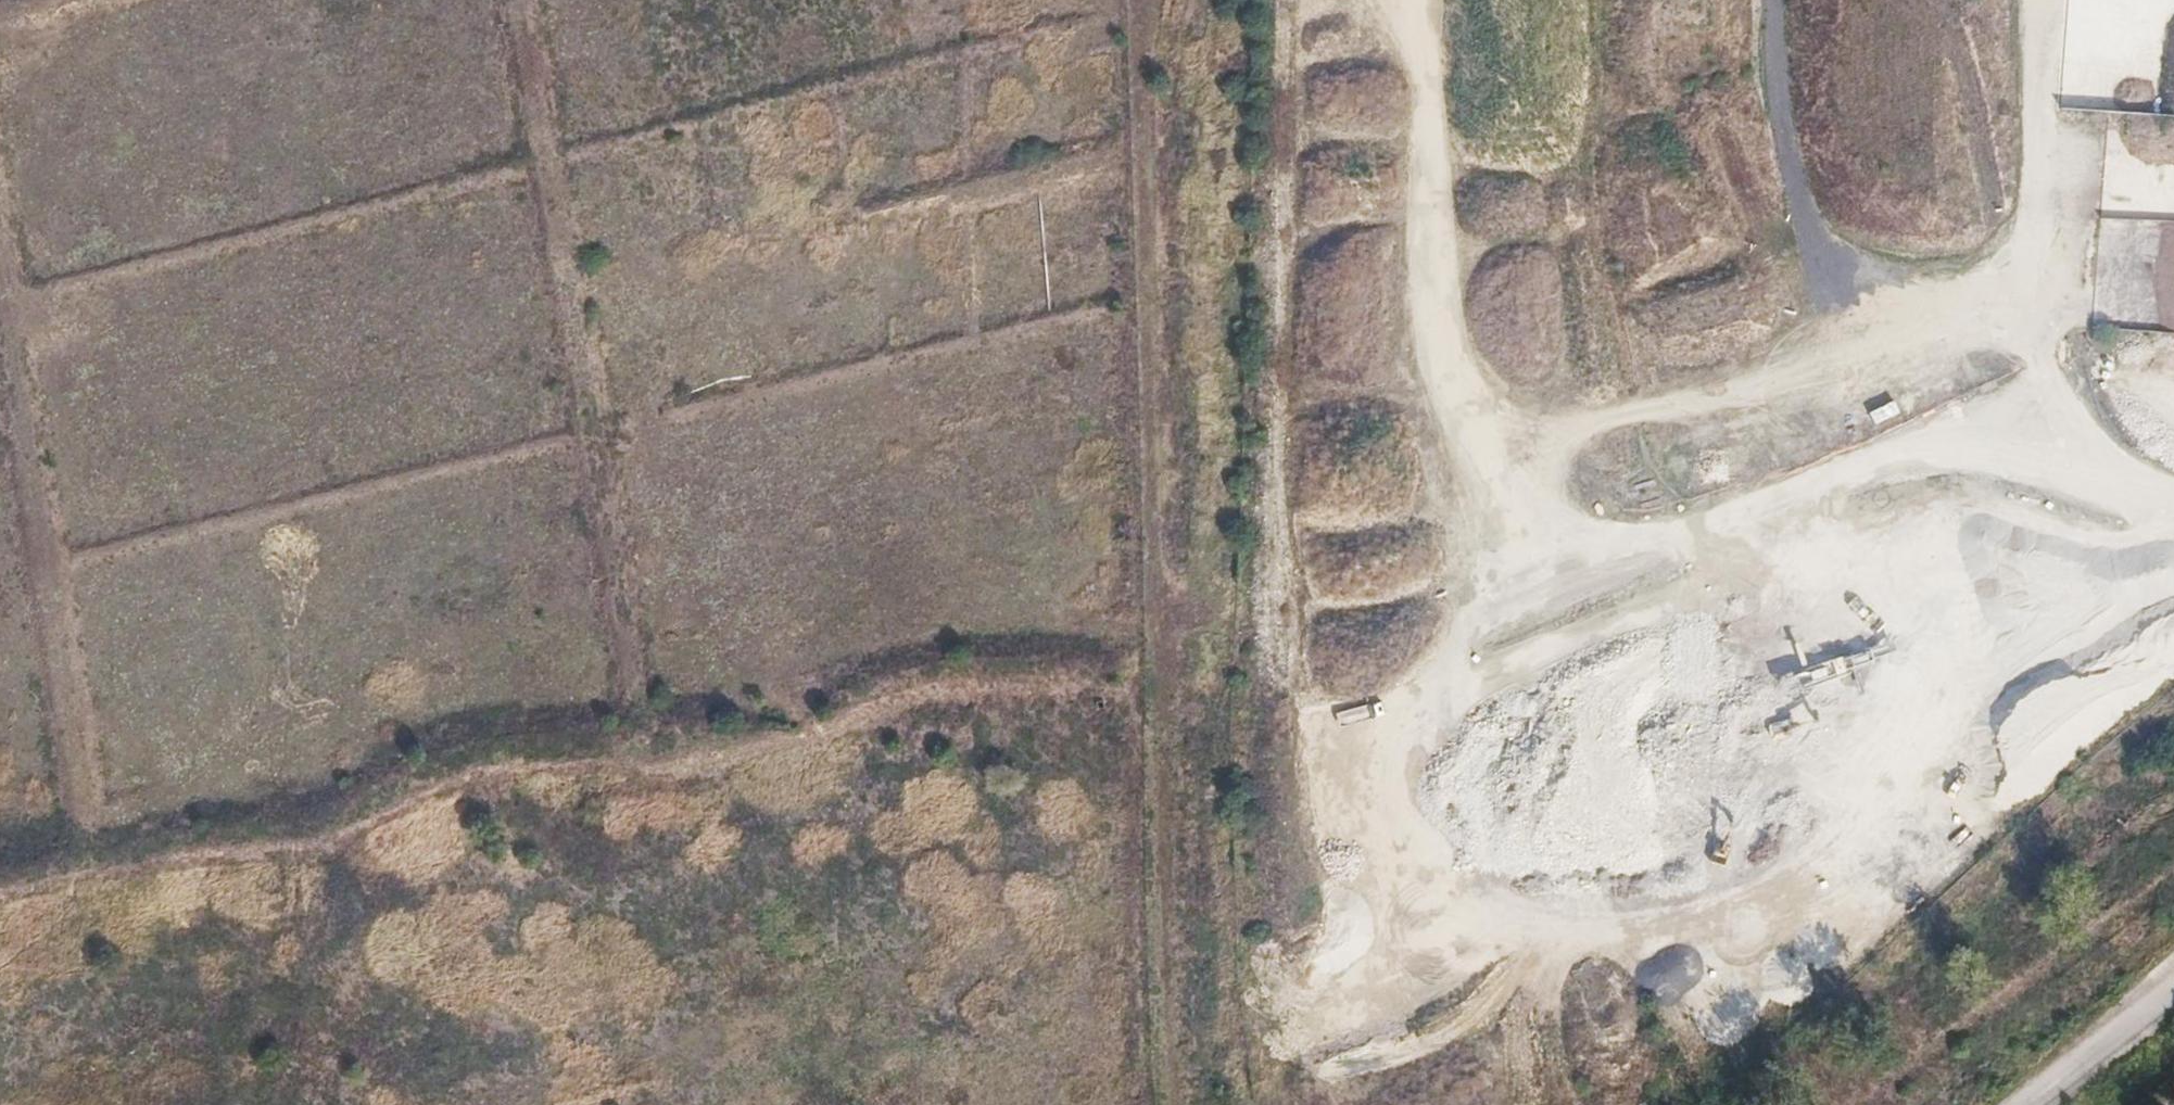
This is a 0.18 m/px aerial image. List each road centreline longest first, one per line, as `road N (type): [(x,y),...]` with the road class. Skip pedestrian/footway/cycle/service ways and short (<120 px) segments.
road 1 (track): [(1165,1104),(1138,0)]
road 2 (track): [(2173,487),(1906,383),(1825,292)]
road 3 (track): [(2173,994),(2029,1104)]

